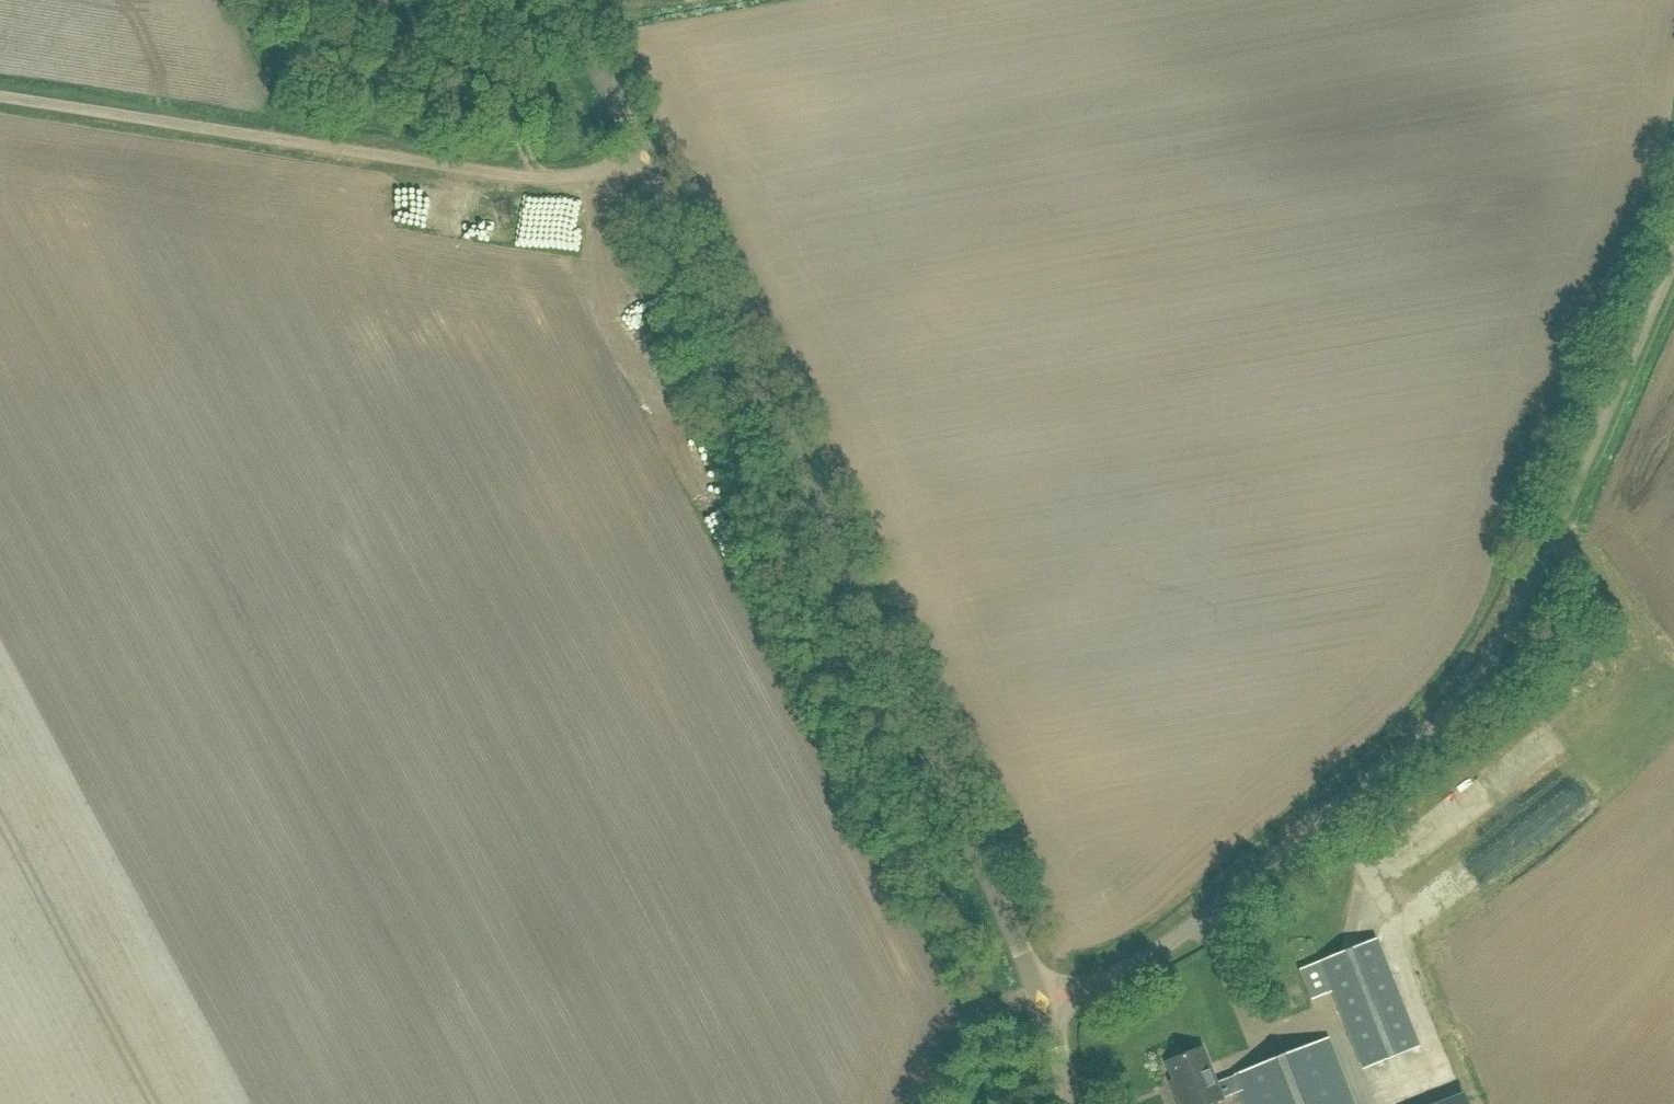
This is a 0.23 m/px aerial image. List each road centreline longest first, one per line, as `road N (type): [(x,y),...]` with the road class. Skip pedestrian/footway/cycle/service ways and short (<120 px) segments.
road 1 (tertiary): [(1044,1003),(1160,951),(1459,703),(1502,642),(1673,257)]
road 2 (tertiary): [(1044,1003),(901,662),(644,158)]
road 3 (unclassified): [(644,158),(583,178),(529,178),(0,94)]
road 4 (tertiary): [(644,158),(564,0)]

